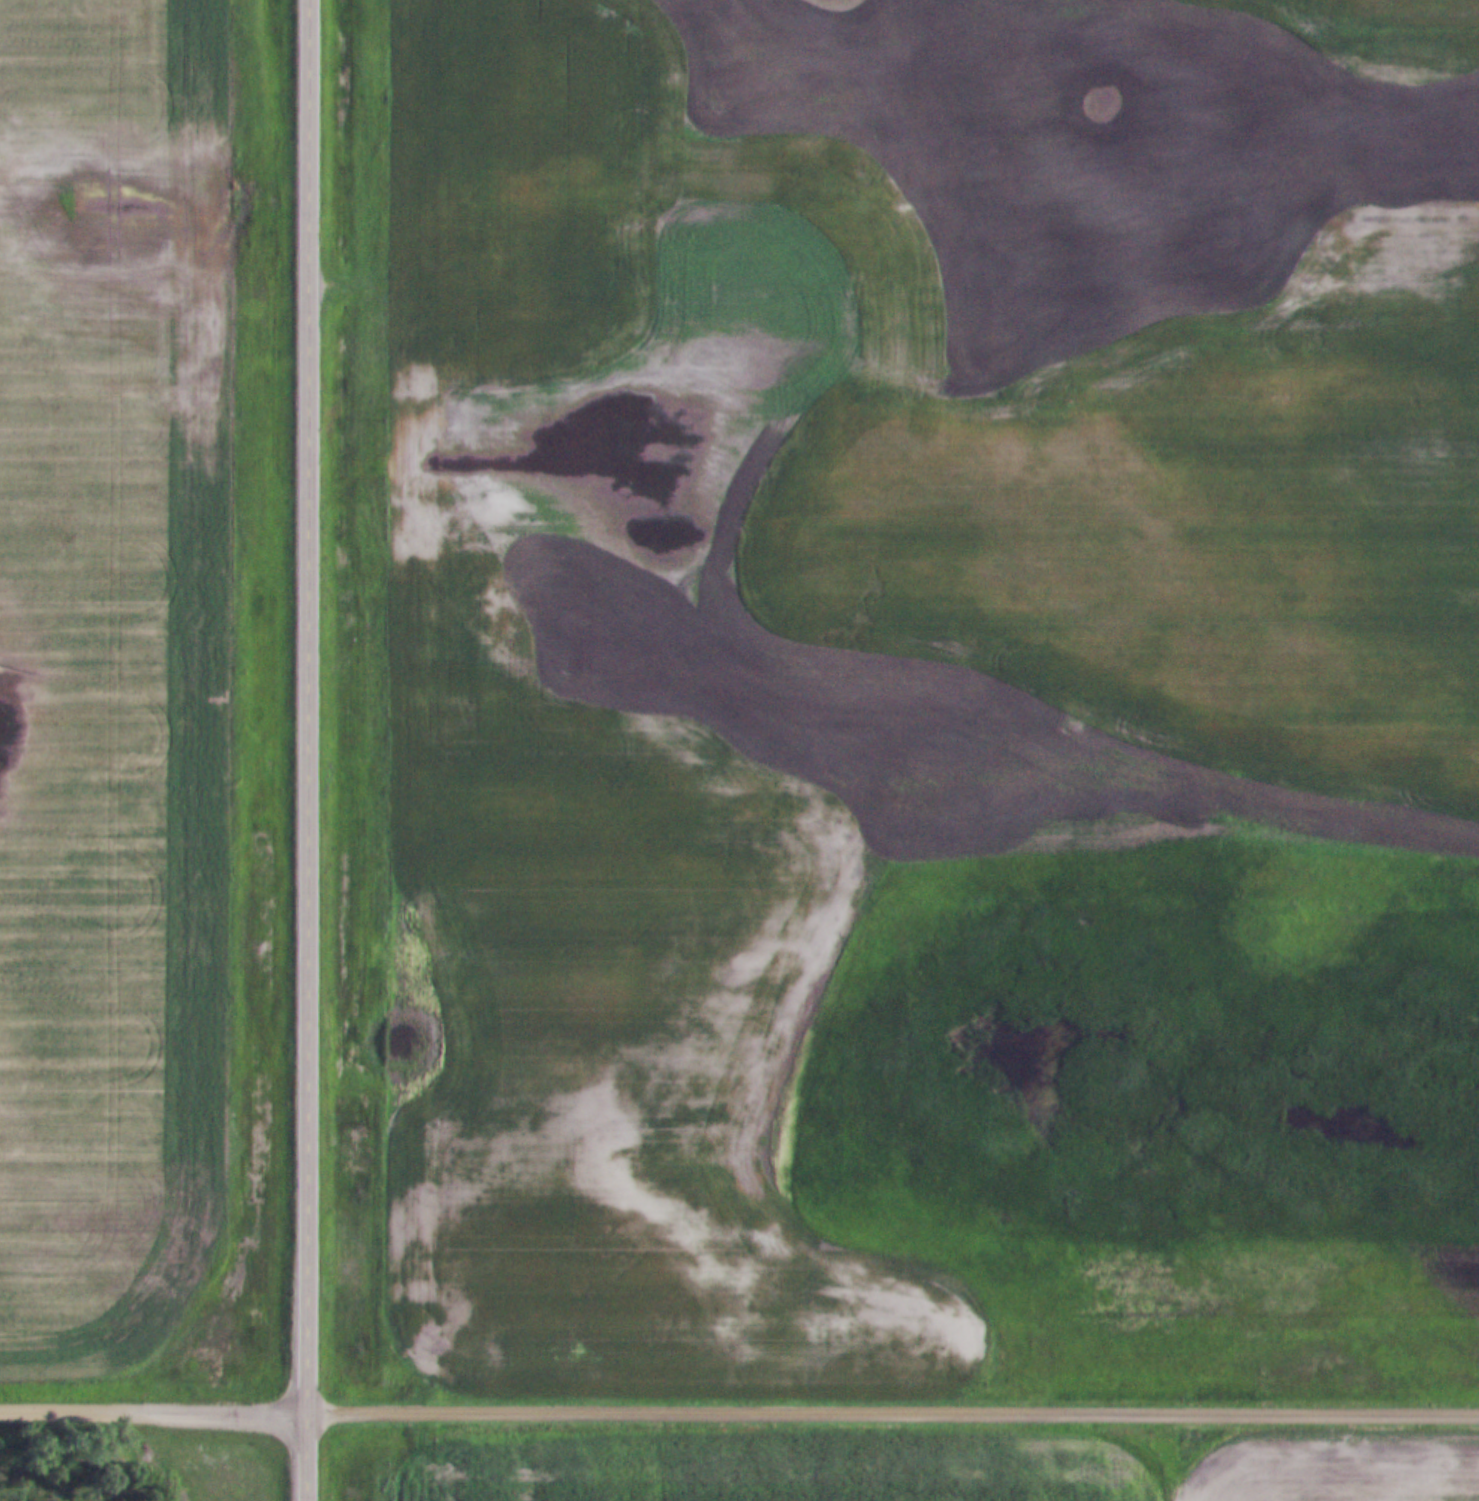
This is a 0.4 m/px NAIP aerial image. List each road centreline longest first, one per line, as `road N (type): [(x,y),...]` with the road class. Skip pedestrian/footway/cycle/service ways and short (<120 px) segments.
road 1 (primary): [(306,1500),(307,0)]
road 2 (residential): [(0,1409),(282,1419),(1478,1415)]

